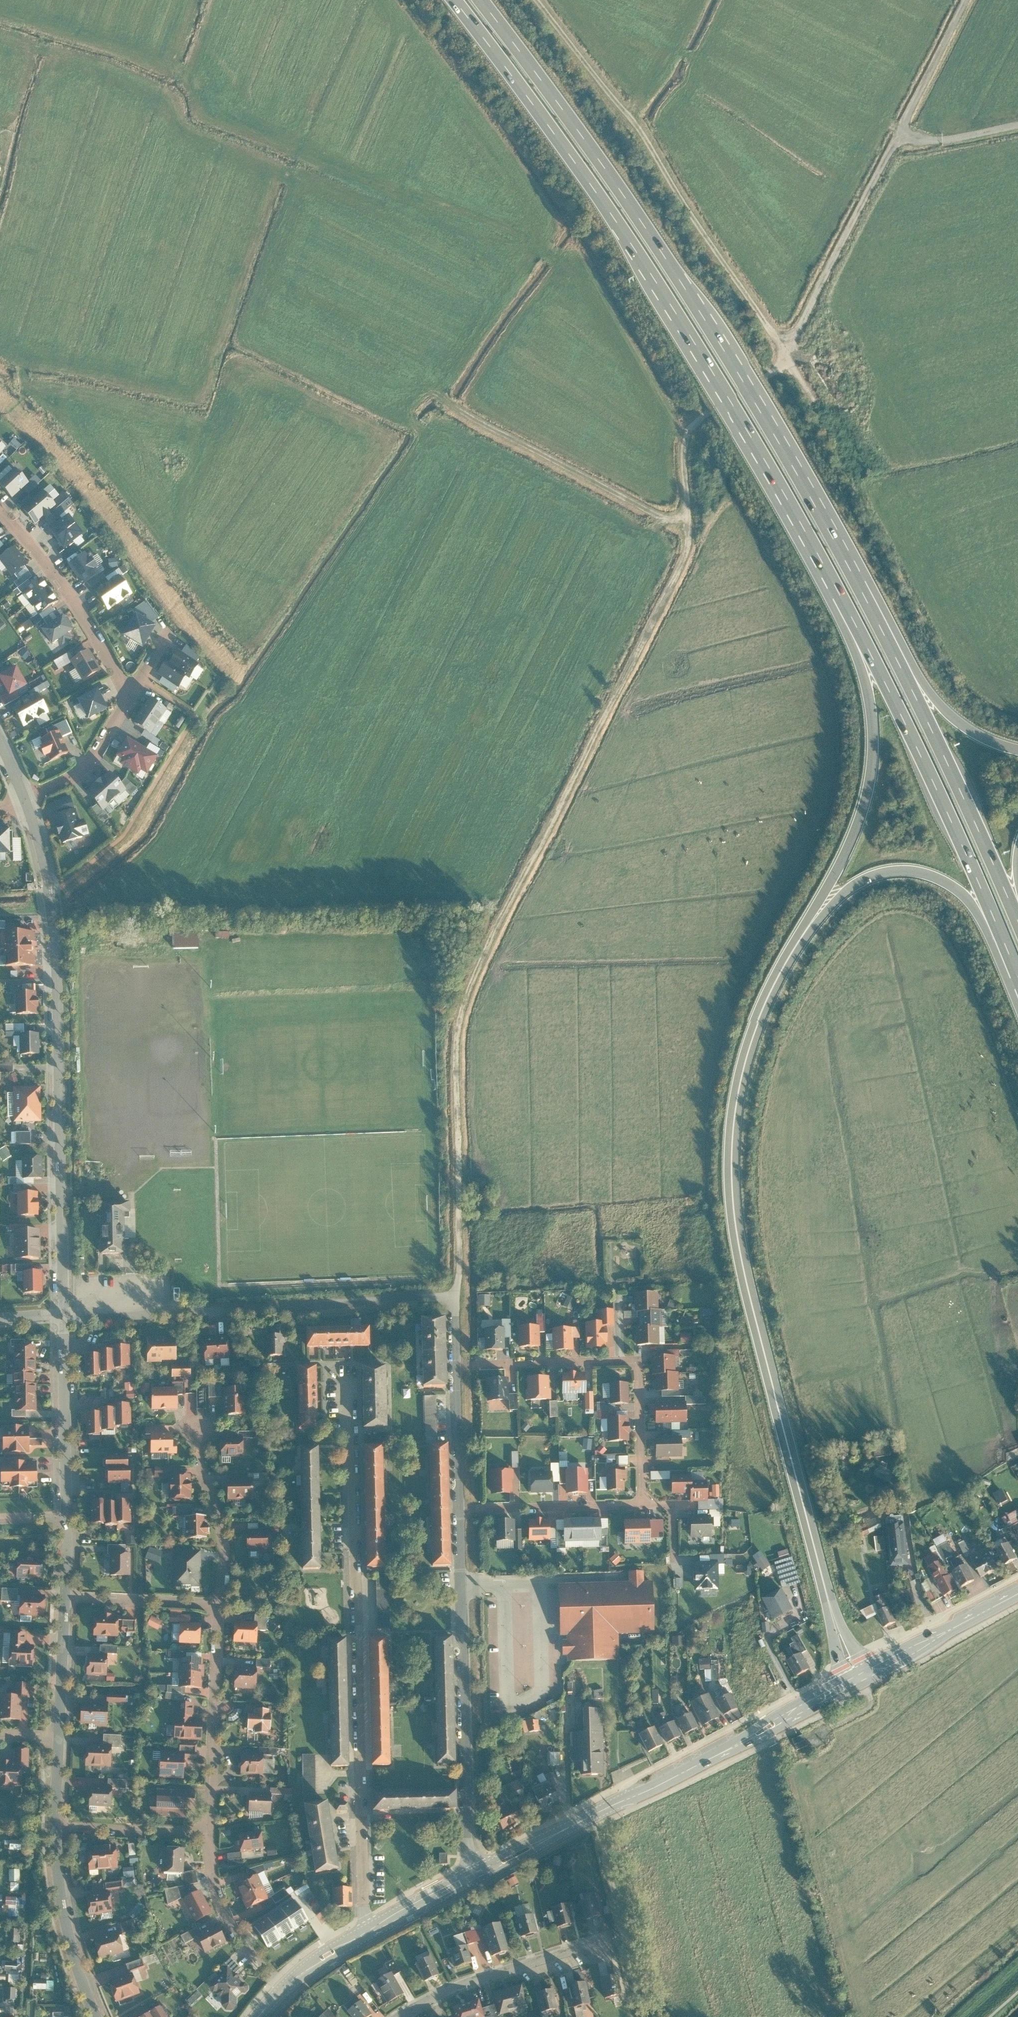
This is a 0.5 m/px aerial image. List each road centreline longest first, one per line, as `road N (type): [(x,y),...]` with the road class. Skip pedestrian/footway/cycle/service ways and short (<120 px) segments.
road 1 (track): [(457,1061),(462,1011),(499,915),(616,707),(685,546),(687,429),(782,349)]
road 2 (motorway): [(451,0),(635,249),(840,594)]
road 3 (motorway): [(835,1621),(751,1298),(733,1176),(735,1115),(751,1051),(804,937)]
road 4 (motorway): [(861,584),(705,319),(478,0)]
road 5 (residential): [(366,1931),(352,1369)]
road 6 (residential): [(24,804),(52,913),(62,1318)]
road 7 (residential): [(455,1366),(637,1362),(639,1427),(641,1504),(458,1509)]
road 8 (track): [(690,524),(443,406),(536,267),(534,249),(502,230)]
road 9 (track): [(782,349),(534,0)]
road 10 (motorway): [(840,594),(1017,975)]
road 11 (tertiary): [(843,1688),(469,1877)]
road 12 (residential): [(453,1298),(62,1318)]
road 13 (residential): [(469,1877),(458,1509)]
road 14 (motorway): [(1017,917),(861,584)]
road 15 (track): [(782,349),(907,132),(929,143),(1017,125)]
road 16 (motorway): [(840,594),(835,609),(863,669),(874,739),(854,838),(804,937)]
road 17 (motorway): [(804,937),(854,887),(889,872),(927,874),(970,901),(1017,983)]
road 18 (motorway): [(1017,751),(958,724),(919,674),(878,594),(861,584)]
road 19 (residential): [(453,1298),(460,1254),(457,1061)]
road 20 (residential): [(207,1832),(217,1604)]
road 21 (residential): [(130,696),(70,596),(0,511)]
road 22 (residential): [(592,1946),(469,1983),(399,2016)]
road 23 (residential): [(65,1518),(62,1318)]
road 24 (residential): [(96,2016),(60,1896),(55,1829)]
road 25 (residential): [(217,1604),(223,1549),(198,1427)]
road 26 (residential): [(24,804),(82,773),(130,696)]
road 27 (residential): [(64,1598),(217,1604)]
road 28 (residential): [(55,1829),(207,1832)]
road 29 (track): [(907,132),(973,0)]
road 30 (residential): [(458,1509),(455,1366)]
road 31 (residential): [(59,1737),(64,1598)]
road 32 (tertiary): [(366,1931),(306,1968),(257,2016)]
road 33 (residential): [(248,1950),(220,1907),(207,1832)]
road 34 (tertiary): [(1017,1593),(913,1651)]

